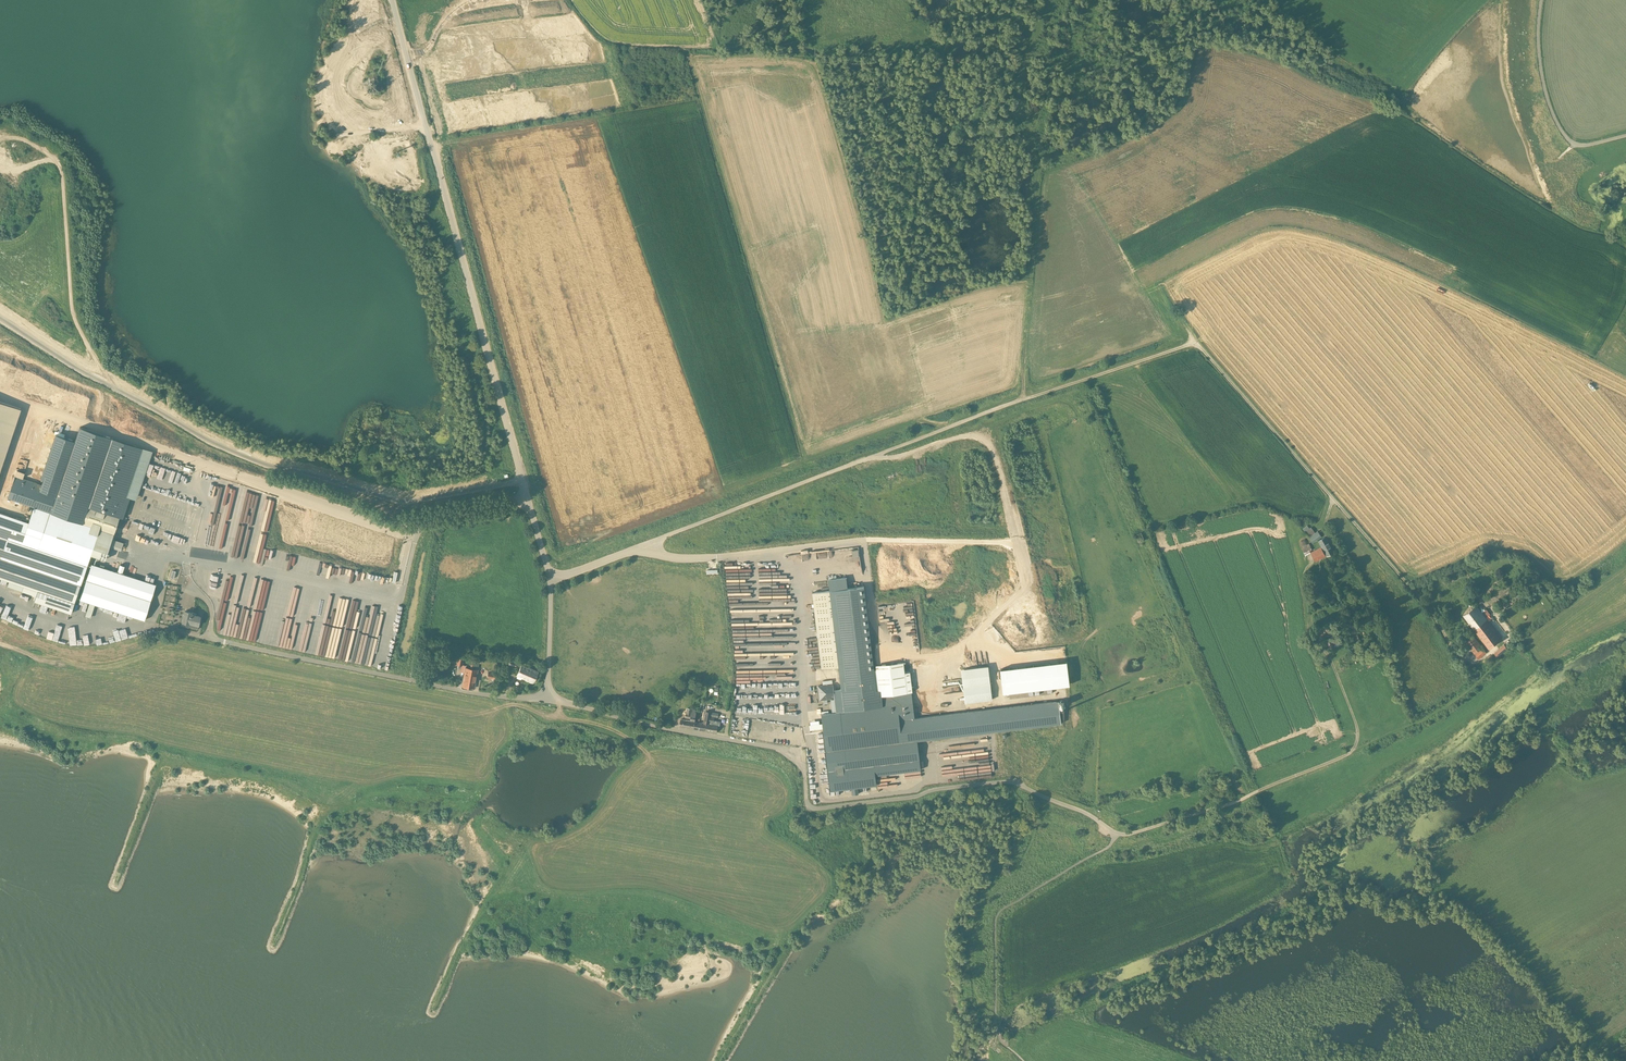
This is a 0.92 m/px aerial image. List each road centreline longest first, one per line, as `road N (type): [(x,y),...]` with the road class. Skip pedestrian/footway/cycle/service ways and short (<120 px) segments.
road 1 (unclassified): [(1116,835),(1011,782),(807,805),(804,767),(789,750),(549,700)]
road 2 (unclassified): [(522,480),(401,501),(265,464),(85,373),(0,318)]
road 3 (unclassified): [(550,579),(1030,397)]
road 4 (unclassified): [(522,480),(392,0)]
road 5 (track): [(1026,399),(1037,178),(1017,88),(1047,0)]
road 6 (unclassified): [(549,700),(468,692),(207,638)]
road 7 (track): [(1347,754),(1458,698),(1625,563)]
road 8 (track): [(100,380),(71,304),(59,166),(32,144),(0,137)]
road 9 (unclassified): [(1625,136),(1582,147),(1568,139),(1543,76),(1542,0)]
road 10 (track): [(495,709),(508,704),(589,719),(653,757)]
road 11 (unclassified): [(549,700),(550,579)]

